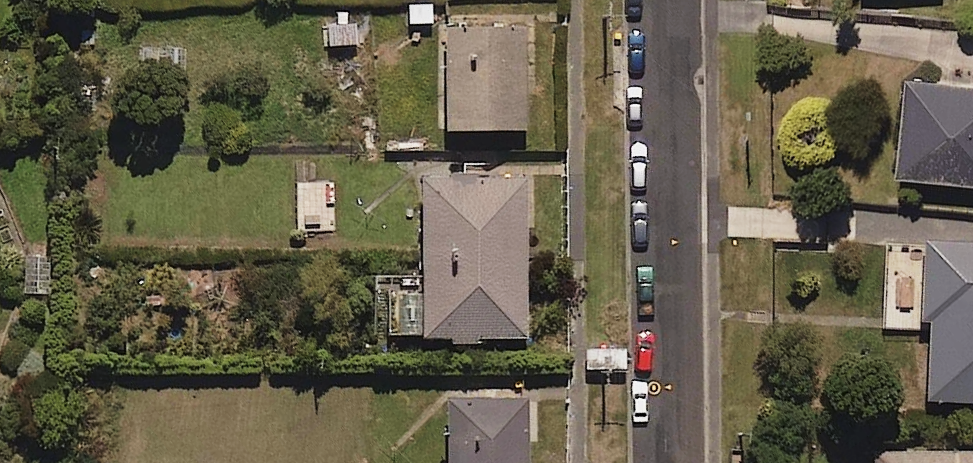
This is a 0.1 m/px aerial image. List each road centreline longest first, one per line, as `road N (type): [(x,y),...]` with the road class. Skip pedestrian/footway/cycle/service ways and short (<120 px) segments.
road 1 (residential): [(662,0),(667,462)]

